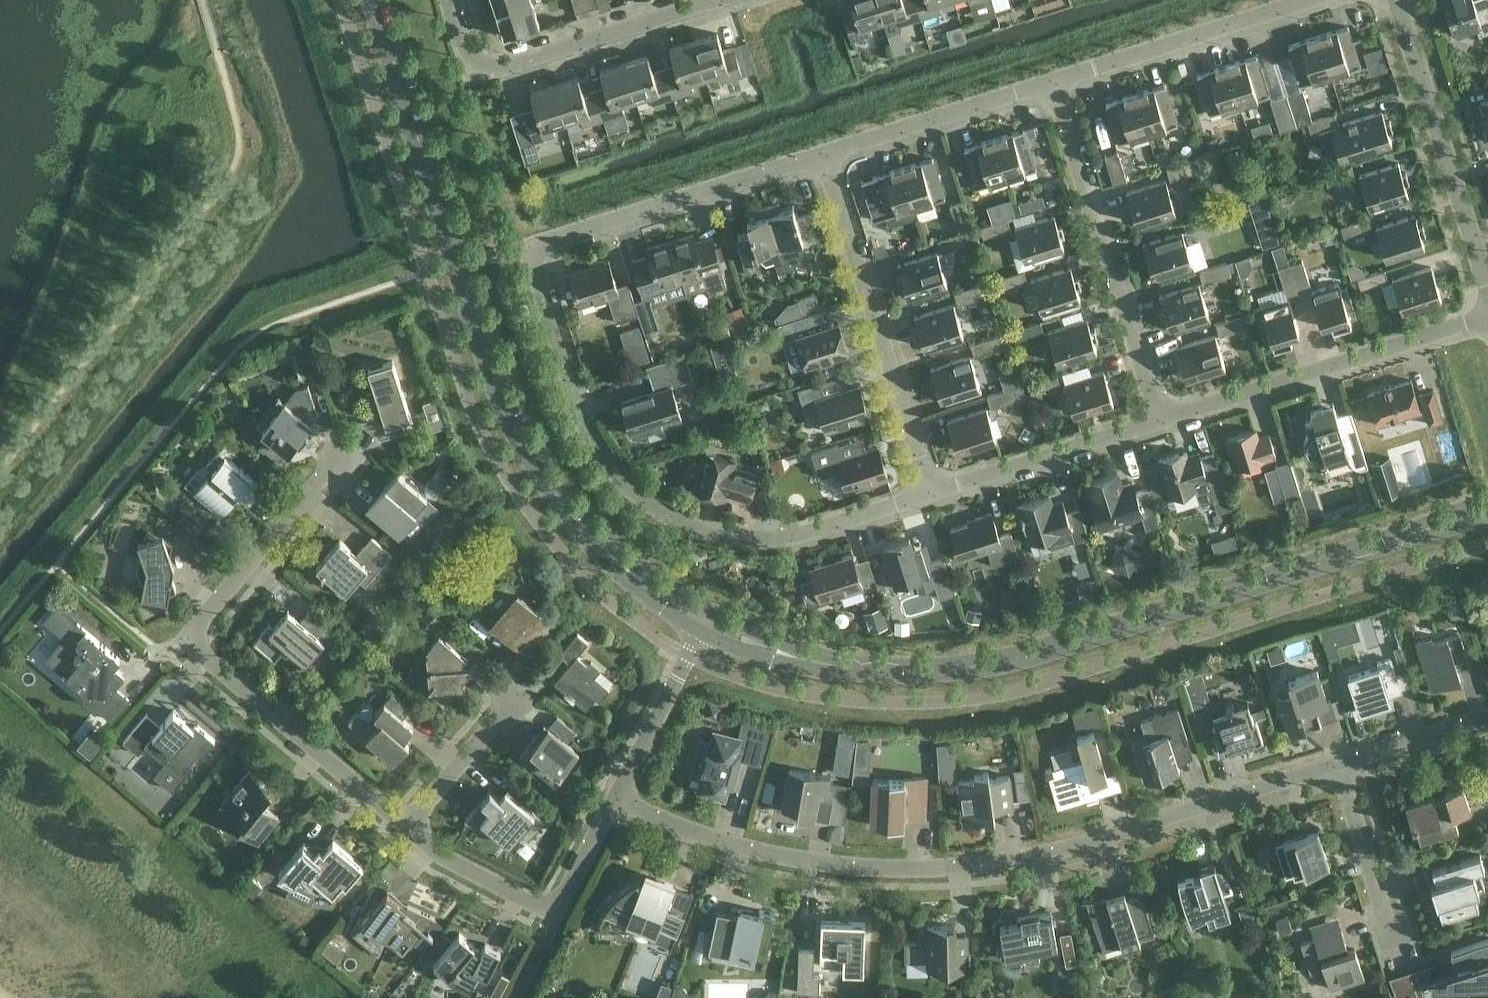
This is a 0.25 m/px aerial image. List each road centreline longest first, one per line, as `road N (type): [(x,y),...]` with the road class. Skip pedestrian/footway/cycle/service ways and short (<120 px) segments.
road 1 (residential): [(928,489),(773,535),(715,530),(654,507),(629,489),(591,430),(516,242),(822,153)]
road 2 (residential): [(617,801),(785,859),(881,870),(1058,852),(1339,766)]
road 3 (tertiary): [(809,660),(872,672),(955,671),(1028,657),(1427,529)]
road 4 (tertiary): [(374,0),(495,386),(533,465),(617,563)]
road 5 (residential): [(411,827),(203,655),(195,637),(201,618),(345,454)]
road 6 (residential): [(1156,417),(1052,80)]
road 7 (residential): [(928,489),(822,153)]
road 8 (residential): [(1487,315),(1156,417)]
road 9 (residential): [(445,0),(464,59),(483,73),(715,0)]
road 10 (residential): [(1487,283),(1396,0)]
road 11 (residential): [(617,801),(558,906),(443,855),(411,827)]
road 12 (residential): [(1052,80),(1306,0)]
road 13 (residential): [(822,153),(1052,80)]
road 14 (residential): [(1156,417),(928,489)]
road 15 (residential): [(1392,938),(1339,766)]
road 16 (residential): [(411,827),(513,696)]
road 17 (residential): [(687,659),(617,801)]
road 18 (residential): [(1339,766),(1487,718)]

